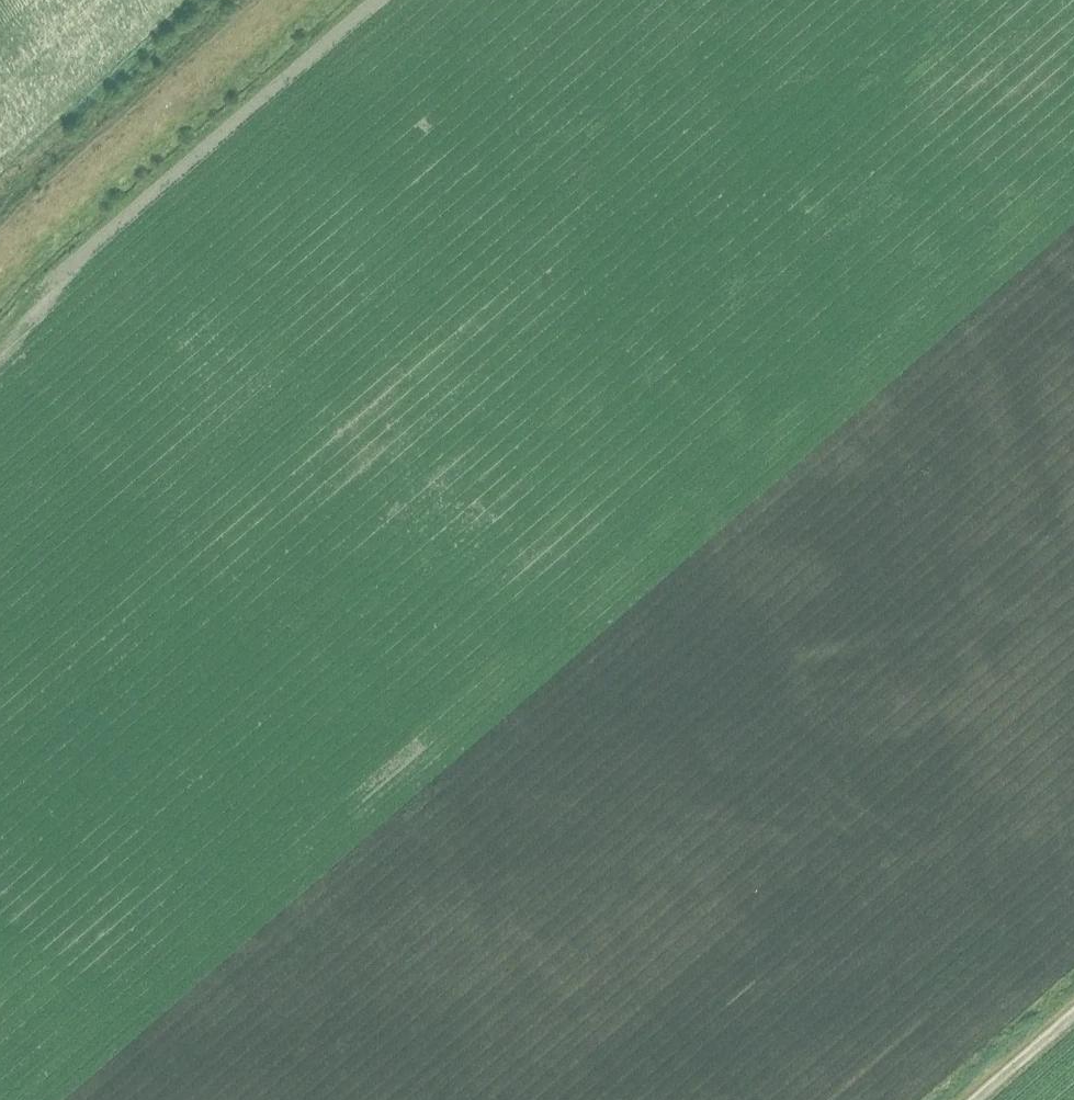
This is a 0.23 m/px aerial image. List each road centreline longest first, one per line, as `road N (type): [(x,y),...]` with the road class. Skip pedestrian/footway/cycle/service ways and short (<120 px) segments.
road 1 (track): [(974,1099),(1073,1013)]

